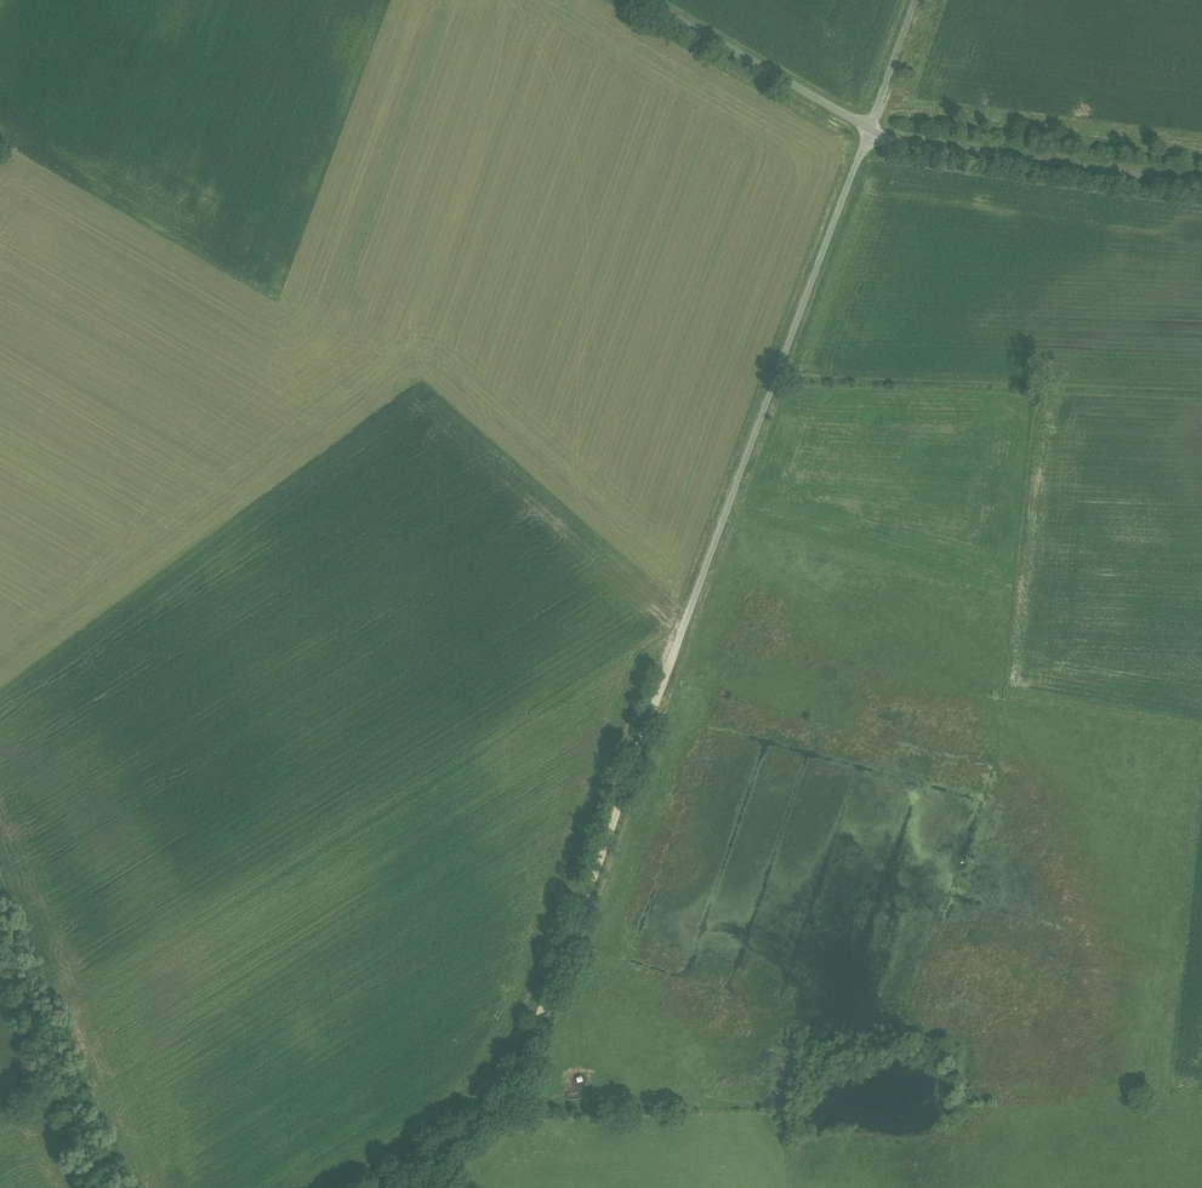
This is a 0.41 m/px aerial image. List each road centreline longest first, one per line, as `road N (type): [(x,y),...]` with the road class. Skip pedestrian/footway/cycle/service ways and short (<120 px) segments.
road 1 (track): [(670,653),(507,1108),(379,1187)]
road 2 (unclassified): [(868,135),(670,653)]
road 3 (unclassified): [(1201,181),(868,135)]
road 4 (unclassified): [(871,128),(644,0)]
road 5 (unclassified): [(871,128),(916,0)]

